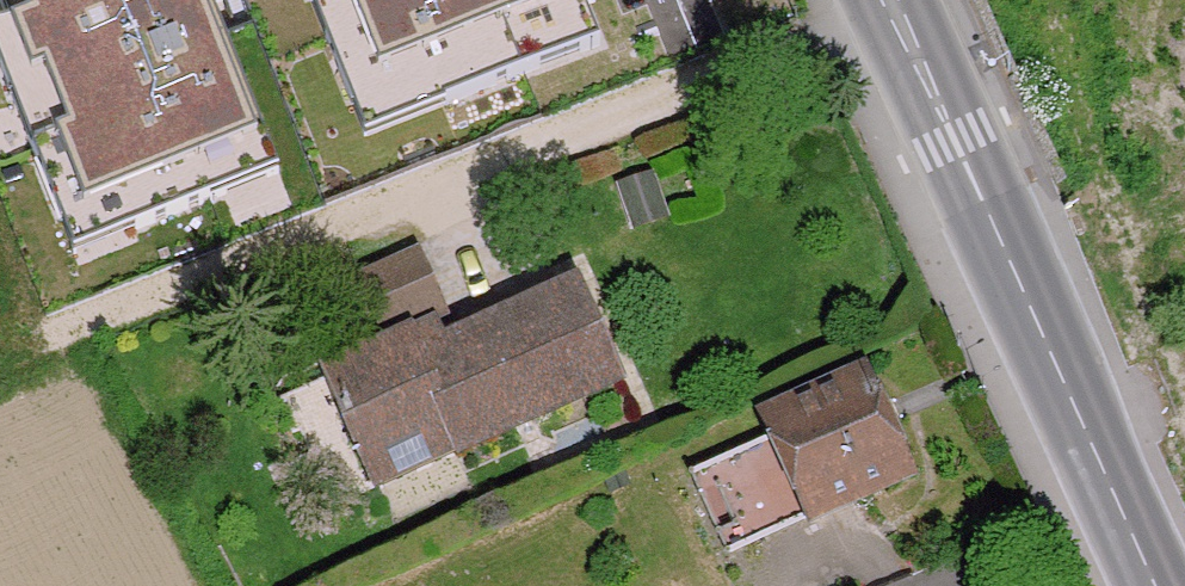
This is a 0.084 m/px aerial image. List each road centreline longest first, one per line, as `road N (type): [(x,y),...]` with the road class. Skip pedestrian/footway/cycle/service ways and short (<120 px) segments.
road 1 (track): [(894,4),(126,313)]
road 2 (primary): [(1159,585),(892,0)]

